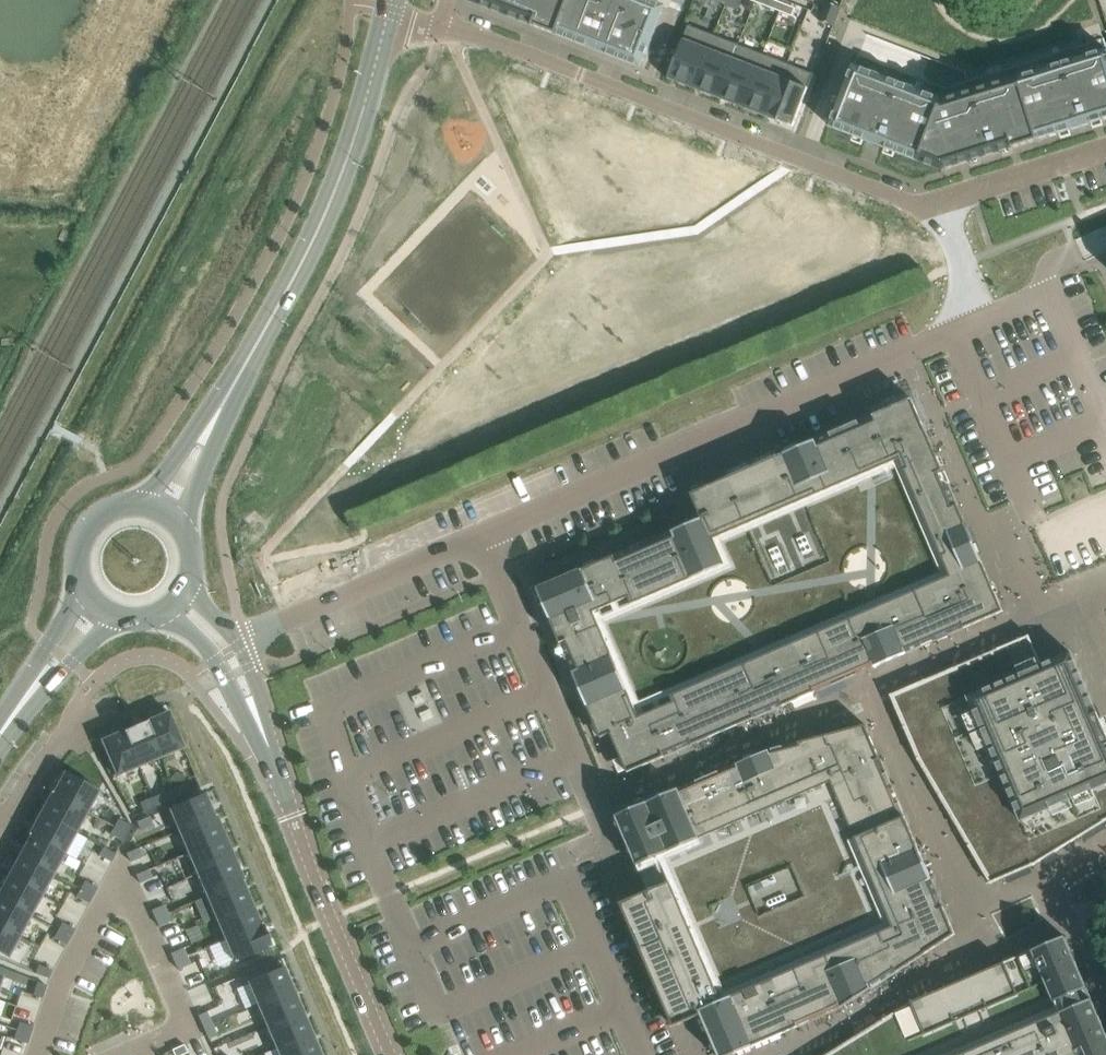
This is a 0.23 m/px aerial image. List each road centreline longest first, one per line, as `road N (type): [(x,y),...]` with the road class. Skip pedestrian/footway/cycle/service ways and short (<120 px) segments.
road 1 (residential): [(441,28),(914,204),(1105,148)]
road 2 (tertiary): [(223,408),(341,176),(385,22)]
road 3 (unclassified): [(391,1054),(257,717)]
road 4 (residential): [(83,696),(0,824)]
road 5 (unclassified): [(257,717),(251,675),(193,585)]
road 6 (unclassified): [(169,612),(196,634),(257,717)]
road 7 (tertiary): [(145,497),(122,498),(84,523),(75,544),(81,589)]

